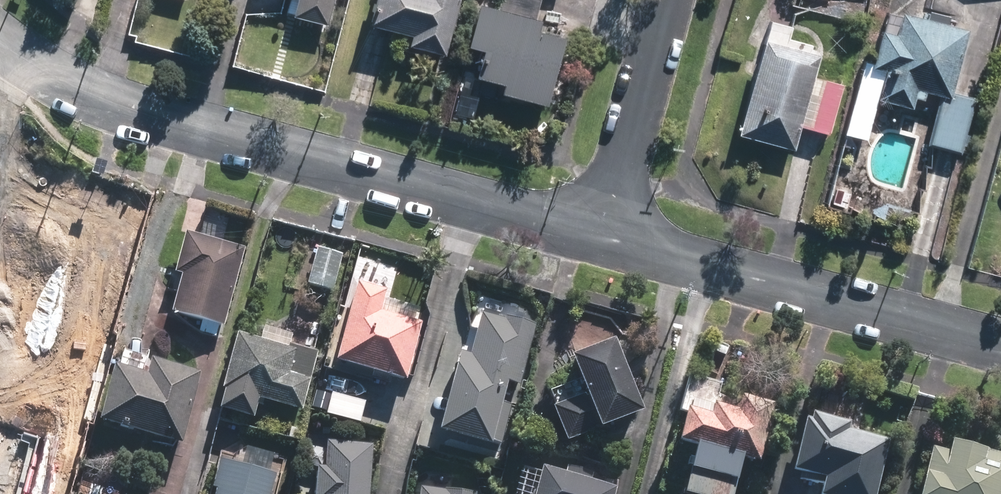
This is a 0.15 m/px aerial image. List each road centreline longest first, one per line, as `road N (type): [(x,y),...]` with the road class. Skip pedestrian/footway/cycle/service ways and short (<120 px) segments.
road 1 (residential): [(0,38),(95,95),(615,240)]
road 2 (residential): [(615,240),(1000,347)]
road 3 (residential): [(678,0),(615,240)]

